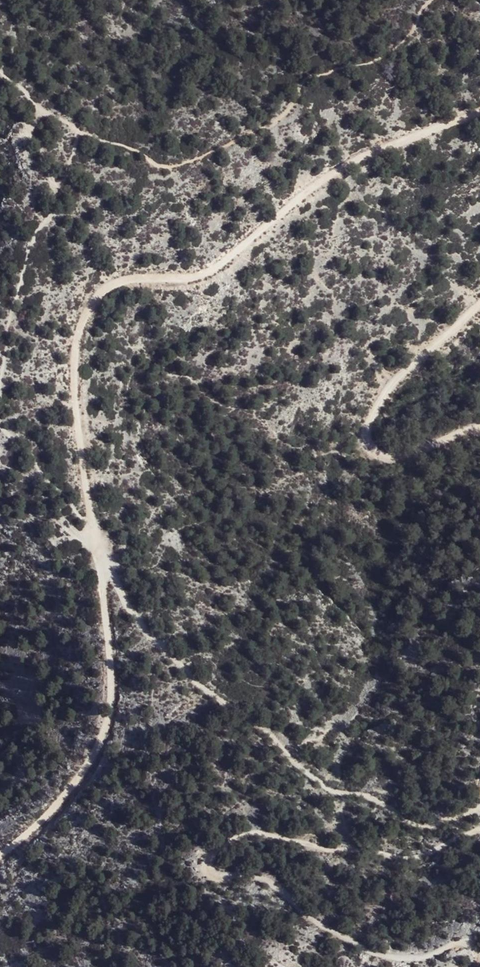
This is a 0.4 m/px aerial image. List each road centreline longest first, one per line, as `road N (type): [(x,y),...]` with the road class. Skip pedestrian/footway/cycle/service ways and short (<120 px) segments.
road 1 (track): [(479,112),(320,181),(212,271),(116,281),(88,306),(74,382),(99,553)]
road 2 (track): [(479,830),(414,858),(254,834),(225,844),(209,868),(224,879),(266,881),(329,931),(385,956),(466,943),(479,954)]
road 3 (track): [(99,553),(144,630),(323,785),(373,799),(415,826),(479,807)]
road 4 (track): [(99,553),(108,719),(73,786),(0,858)]
road 5 (track): [(479,305),(382,395),(369,429),(373,451),(396,461),(479,429)]

